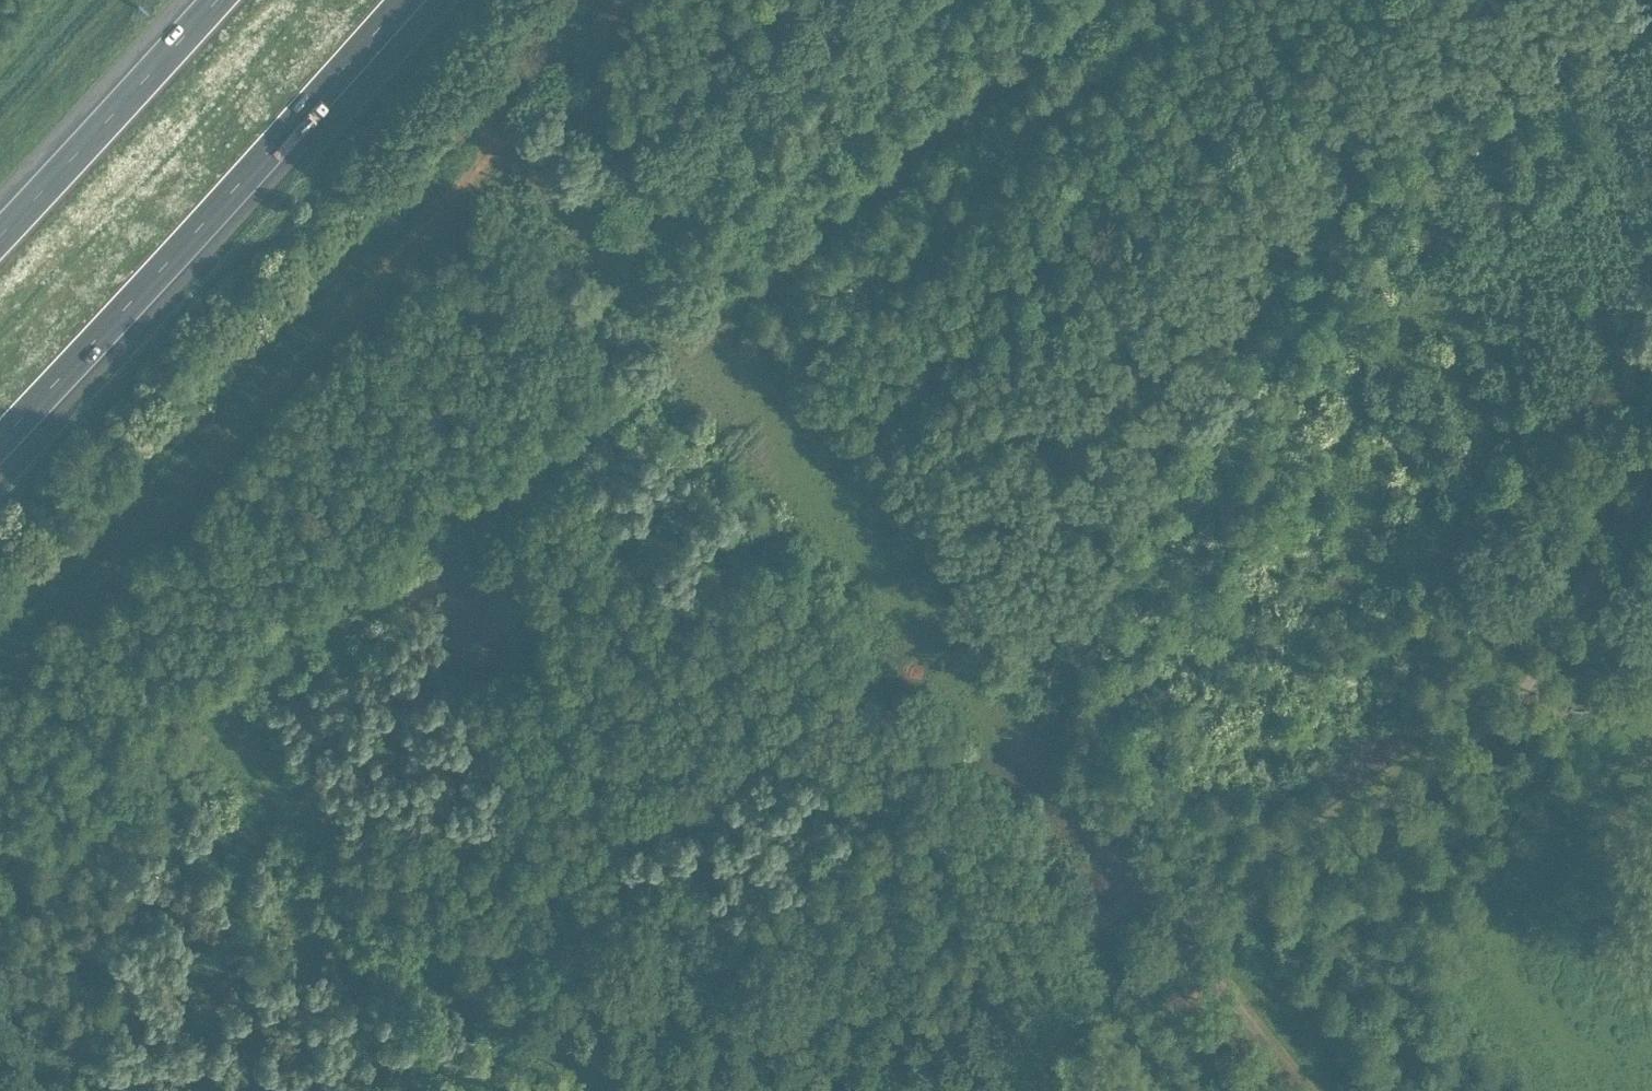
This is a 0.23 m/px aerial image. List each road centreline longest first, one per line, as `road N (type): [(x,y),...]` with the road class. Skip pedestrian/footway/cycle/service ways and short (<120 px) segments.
road 1 (motorway): [(0,443),(406,0)]
road 2 (motorway): [(218,0),(0,237)]

